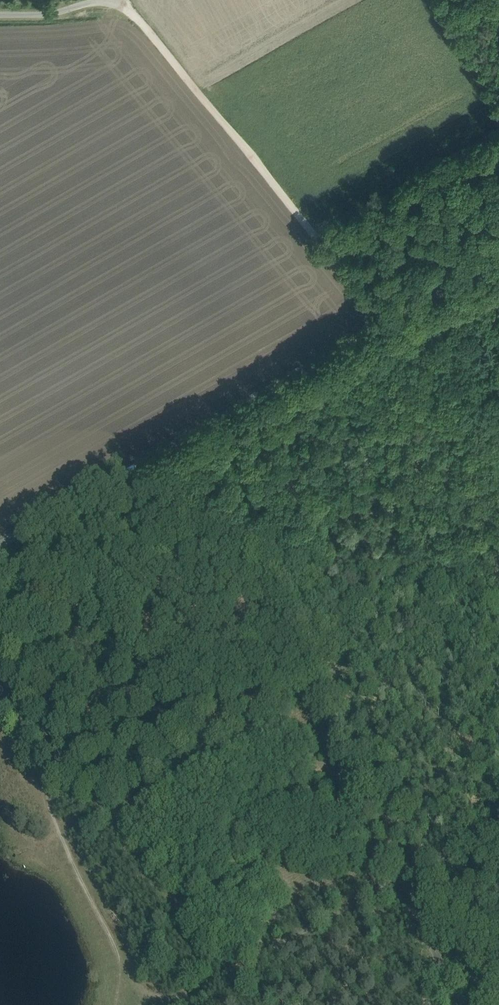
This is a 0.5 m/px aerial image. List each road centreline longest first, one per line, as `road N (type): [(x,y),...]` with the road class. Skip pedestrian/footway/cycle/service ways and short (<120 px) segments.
road 1 (tertiary): [(498,257),(0,543)]
road 2 (track): [(149,24),(388,320)]
road 3 (unclassified): [(0,5),(125,0),(149,24)]
road 4 (track): [(458,1004),(402,867)]

